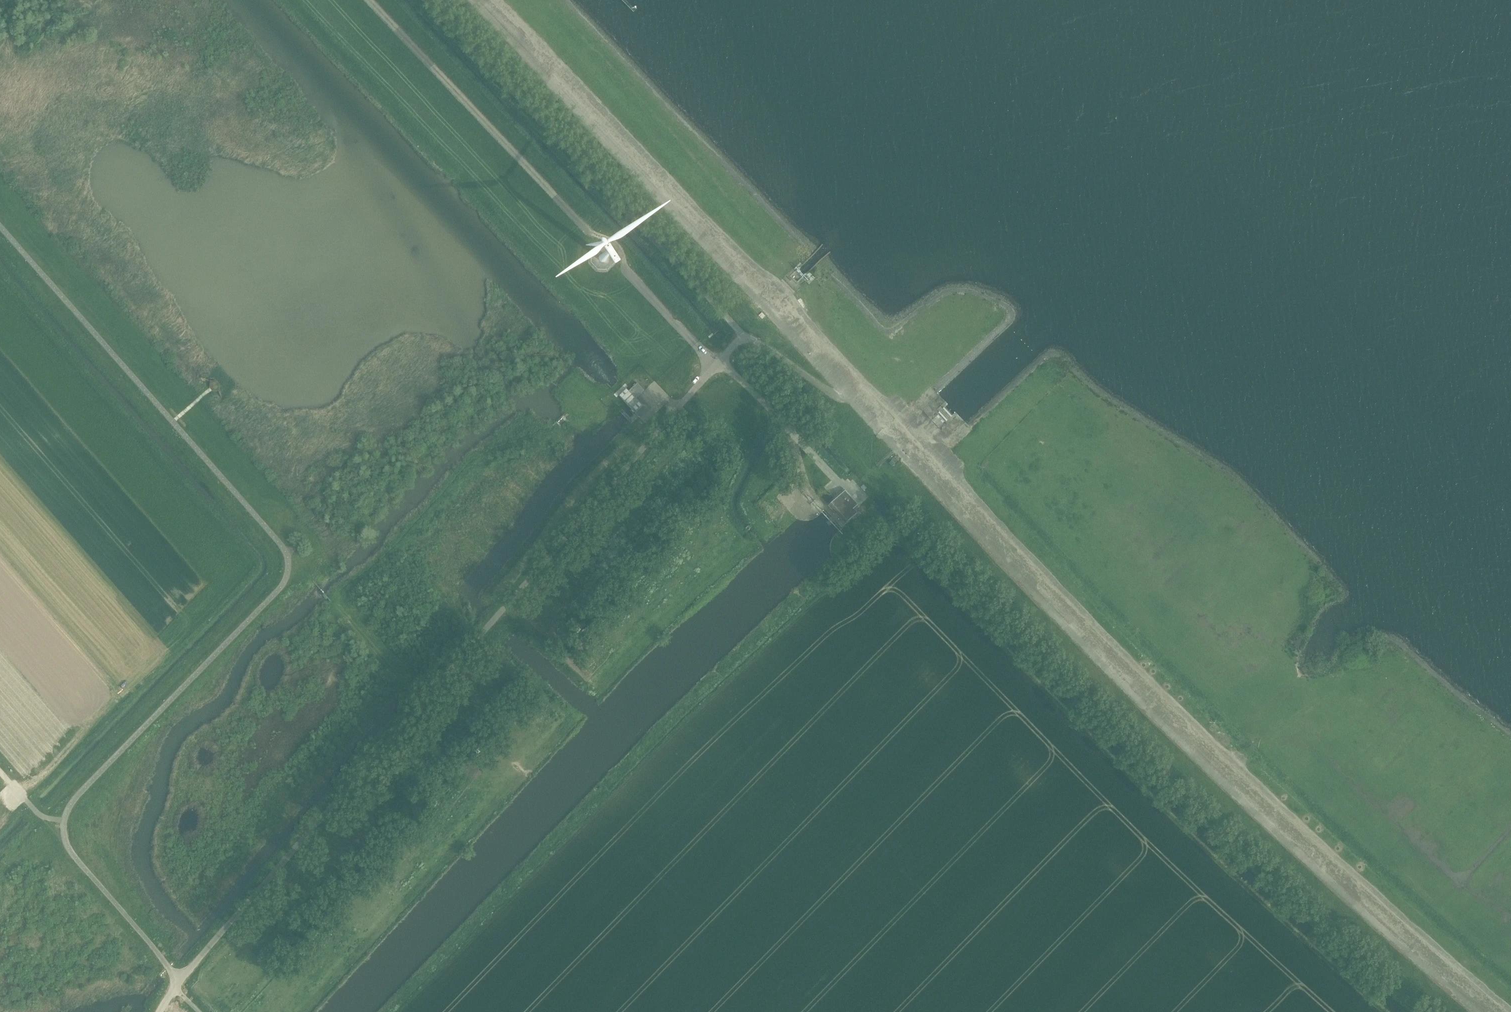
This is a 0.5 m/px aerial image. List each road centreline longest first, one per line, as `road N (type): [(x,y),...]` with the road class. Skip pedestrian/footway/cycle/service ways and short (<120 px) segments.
road 1 (unclassified): [(743,335),(176,985)]

